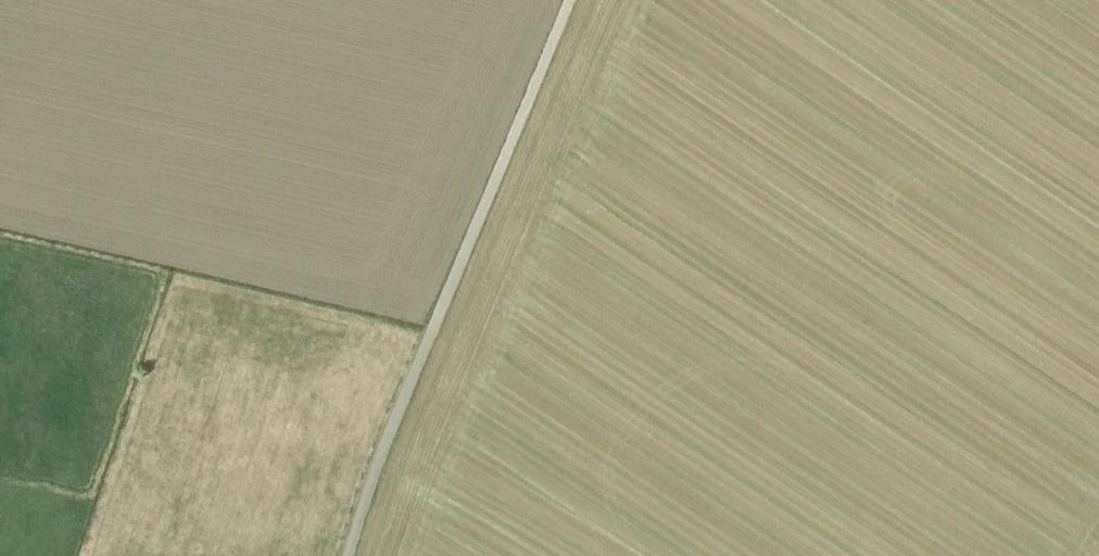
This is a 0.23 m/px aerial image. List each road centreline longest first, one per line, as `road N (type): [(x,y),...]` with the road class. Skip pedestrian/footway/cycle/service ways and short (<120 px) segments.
road 1 (track): [(569,0),(368,483)]

